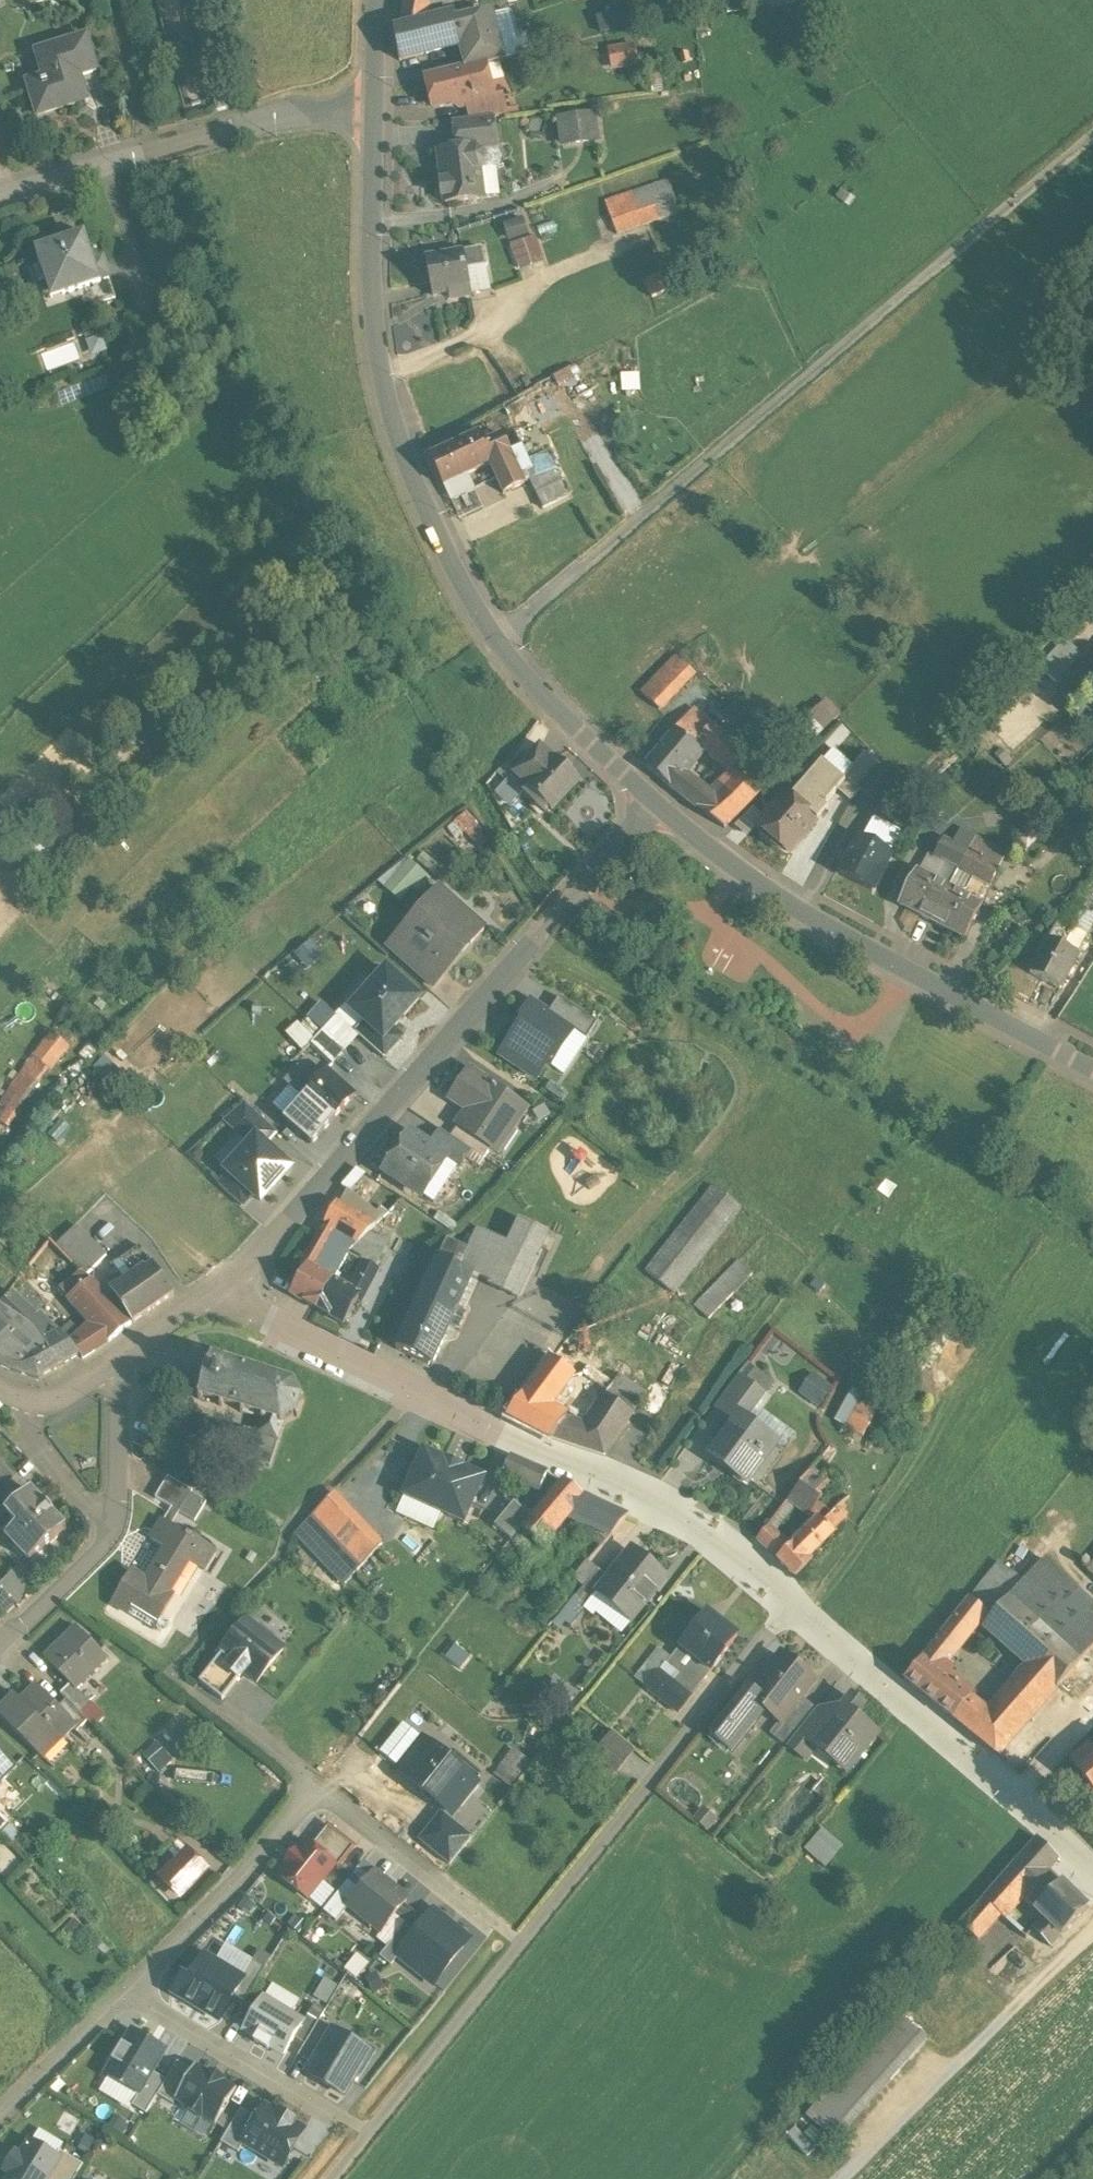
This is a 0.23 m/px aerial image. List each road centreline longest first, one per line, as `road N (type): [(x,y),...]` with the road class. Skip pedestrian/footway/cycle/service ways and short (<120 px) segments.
road 1 (residential): [(1092,1867),(740,1558),(655,1506),(249,1320),(220,1293)]
road 2 (track): [(1092,138),(494,638)]
road 3 (residential): [(372,112),(374,328),(407,464),(494,638),(655,800)]
road 4 (residential): [(655,800),(220,1293)]
road 5 (residential): [(655,800),(818,925),(1092,1075)]
road 6 (track): [(792,1600),(506,1962)]
road 7 (residential): [(0,198),(200,138),(298,116),(372,112)]
road 8 (track): [(330,2178),(506,1962)]
road 9 (residential): [(127,1988),(234,1882),(313,1782)]
road 10 (residential): [(338,2117),(127,1988)]
road 11 (residential): [(313,1782),(492,1921)]
road 12 (residential): [(0,2115),(127,1988)]
road 13 (residential): [(109,1520),(100,1543),(0,1640)]
road 14 (residential): [(24,1393),(20,1413),(30,1430),(109,1520)]
road 15 (residential): [(105,1366),(113,1374),(109,1520)]
road 16 (residential): [(220,1293),(105,1366)]

